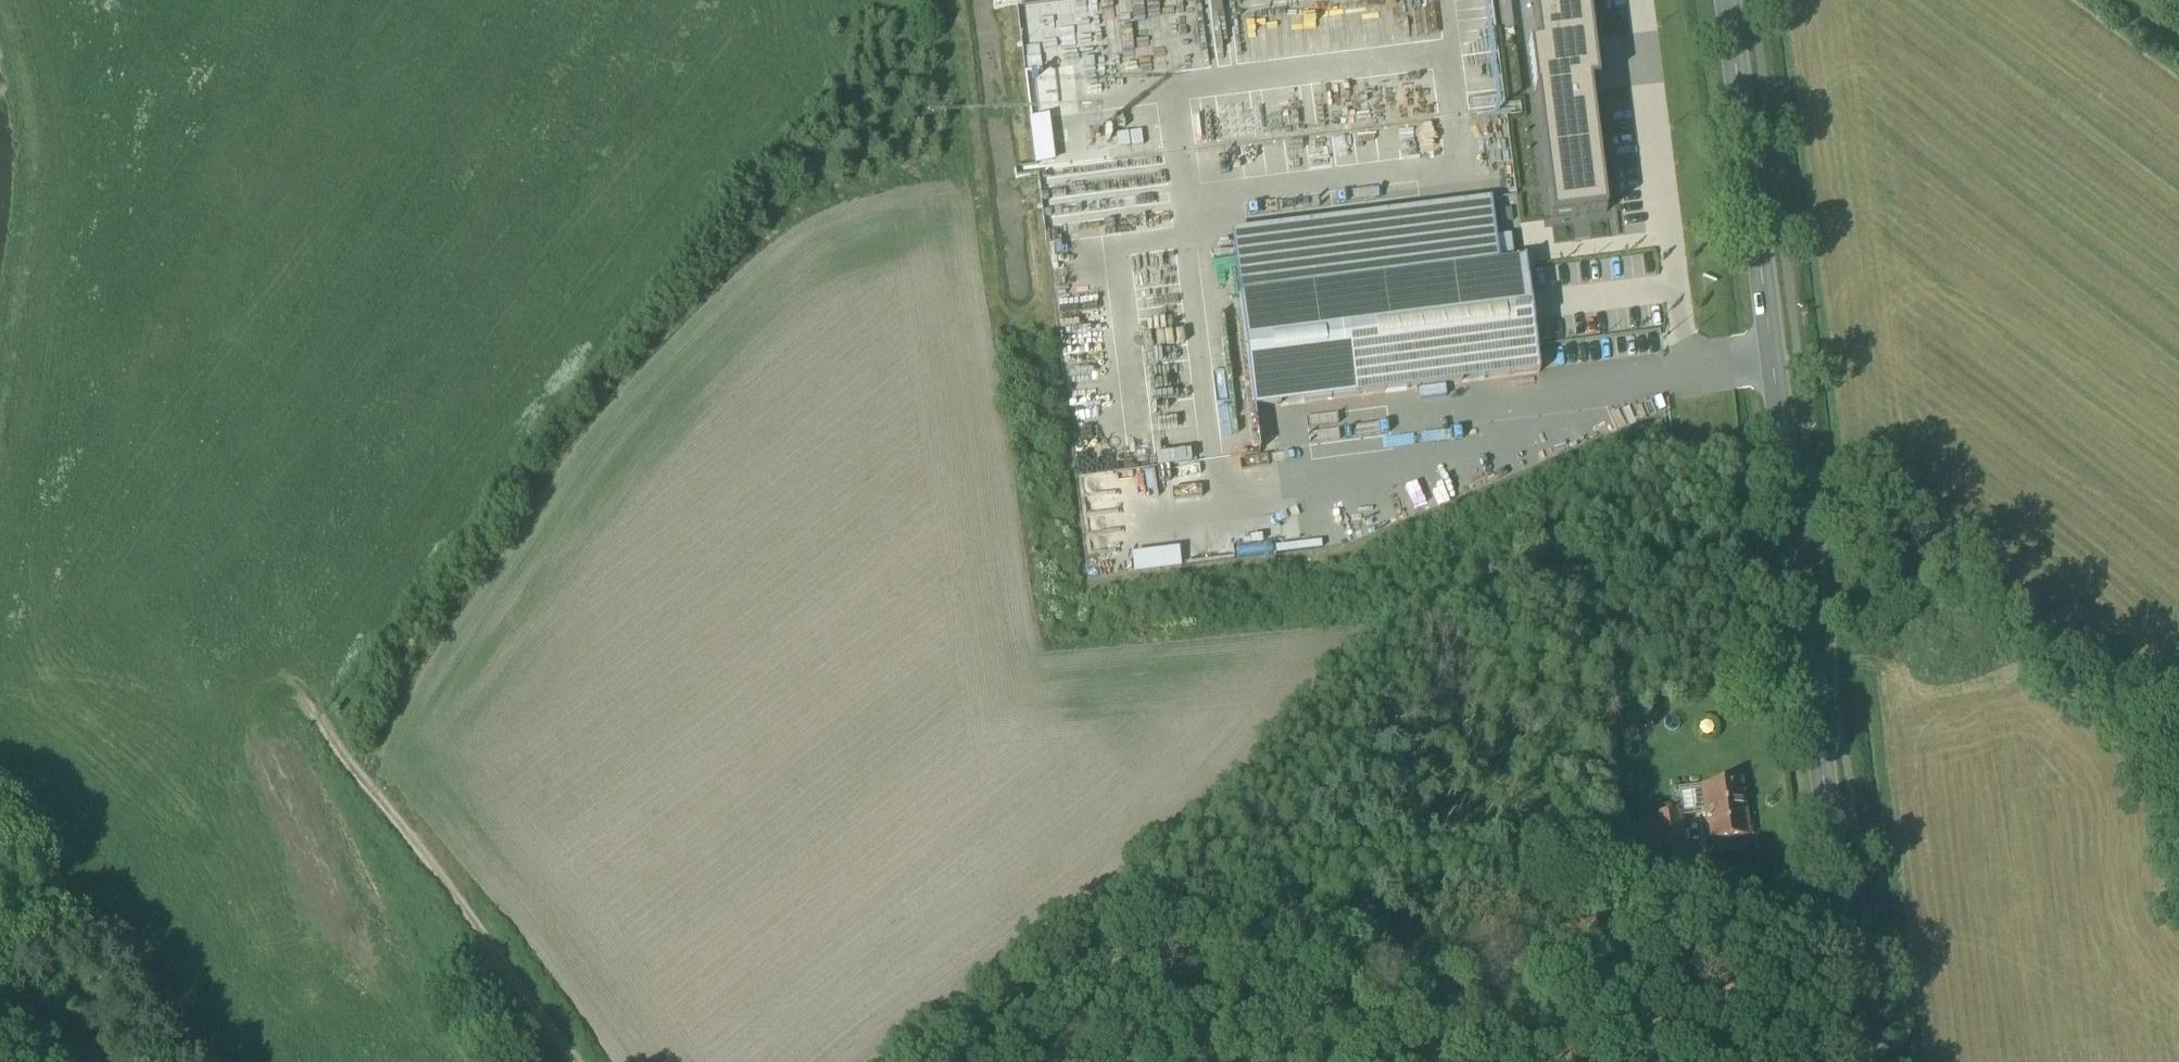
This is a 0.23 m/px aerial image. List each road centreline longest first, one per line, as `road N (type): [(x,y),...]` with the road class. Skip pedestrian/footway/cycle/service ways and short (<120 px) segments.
road 1 (secondary): [(1727,0),(1862,1061)]
road 2 (track): [(571,1061),(312,716)]

